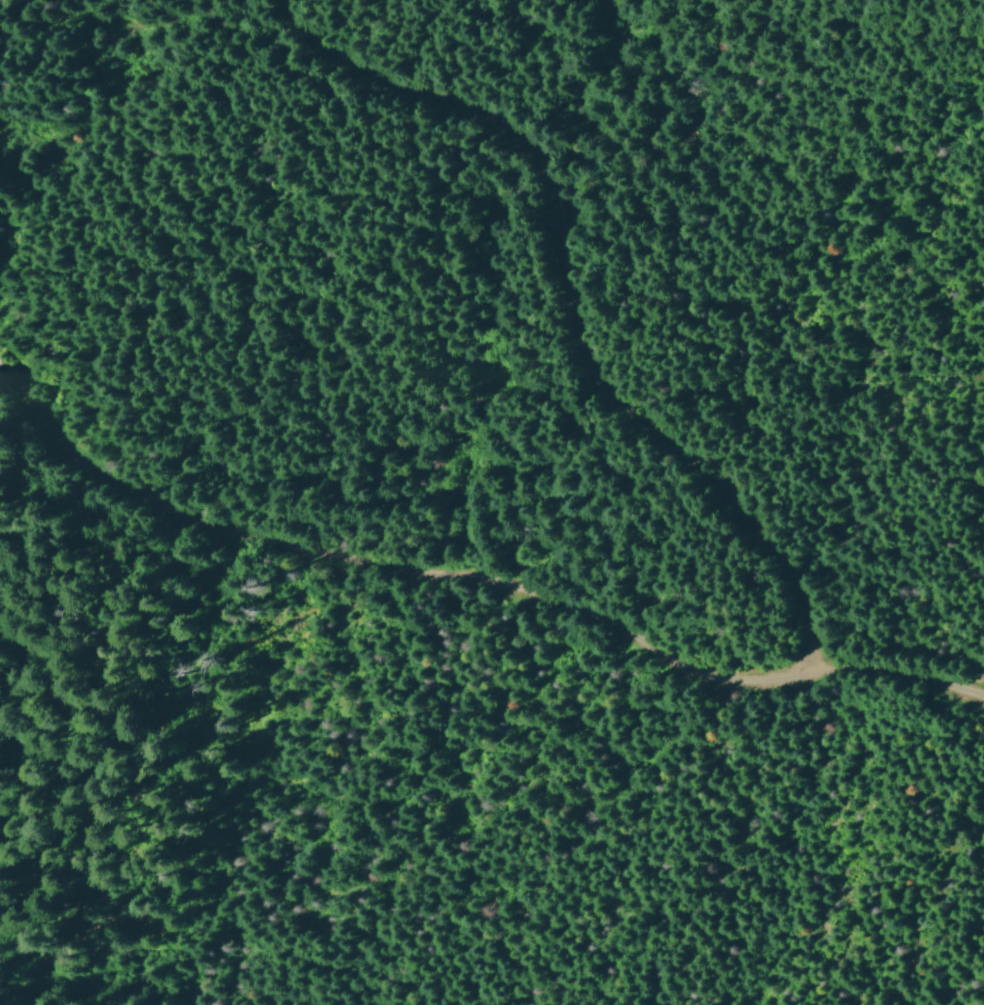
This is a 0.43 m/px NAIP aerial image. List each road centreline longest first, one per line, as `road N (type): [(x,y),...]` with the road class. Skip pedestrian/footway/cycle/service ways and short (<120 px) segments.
road 1 (track): [(0,366),(73,457),(188,518),(291,548),(471,576),(552,599),(705,672),(750,683),(854,673),(914,677),(983,697)]
road 2 (track): [(816,676),(795,584),(766,531),(585,359),(566,304),(551,211),(518,141),(489,115),(389,80),(328,47),(295,23),(284,0)]

